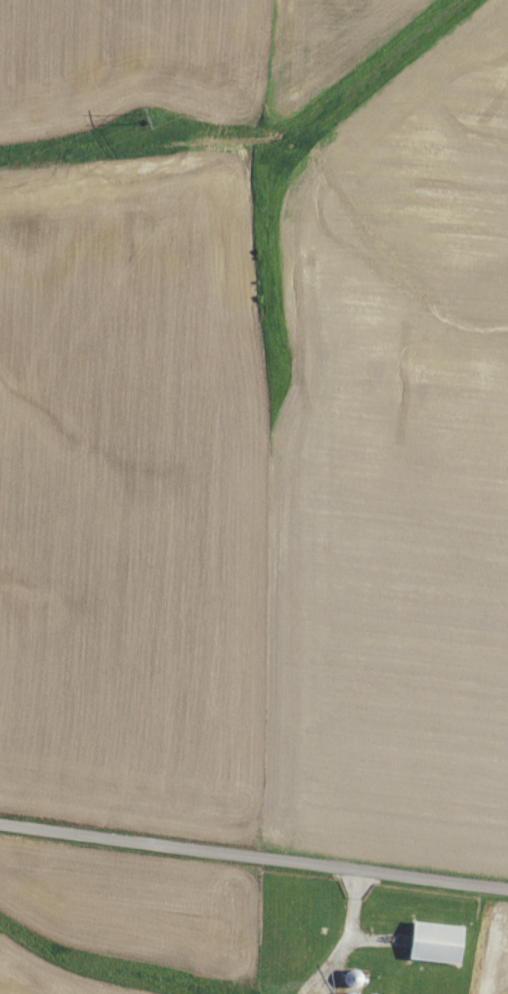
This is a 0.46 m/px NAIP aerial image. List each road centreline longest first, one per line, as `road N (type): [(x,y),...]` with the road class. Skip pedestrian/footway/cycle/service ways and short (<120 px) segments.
road 1 (residential): [(507,892),(0,828)]

